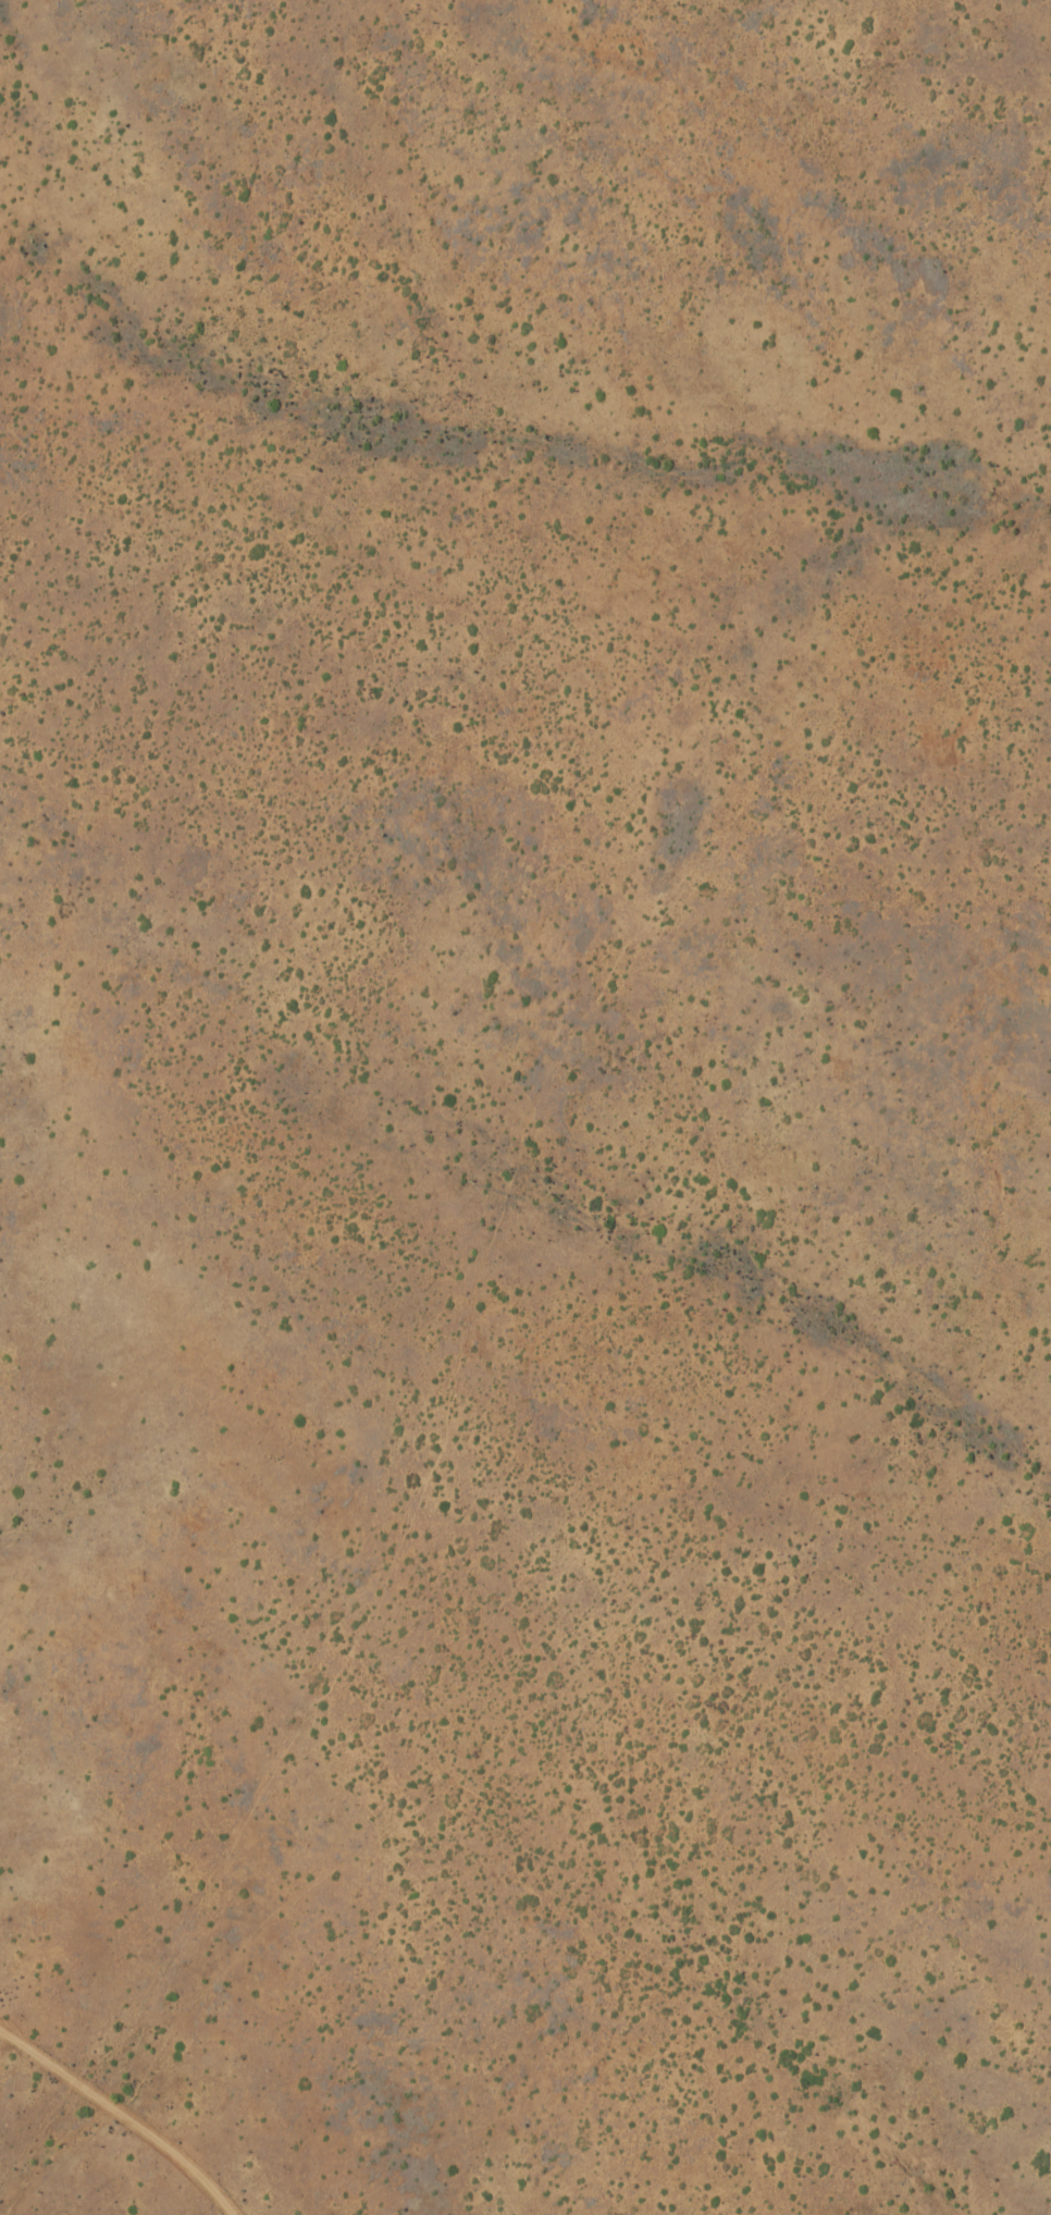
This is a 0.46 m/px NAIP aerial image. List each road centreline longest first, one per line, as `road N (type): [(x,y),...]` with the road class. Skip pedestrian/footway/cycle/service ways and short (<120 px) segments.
road 1 (residential): [(0,1974),(245,2171),(382,2214)]

